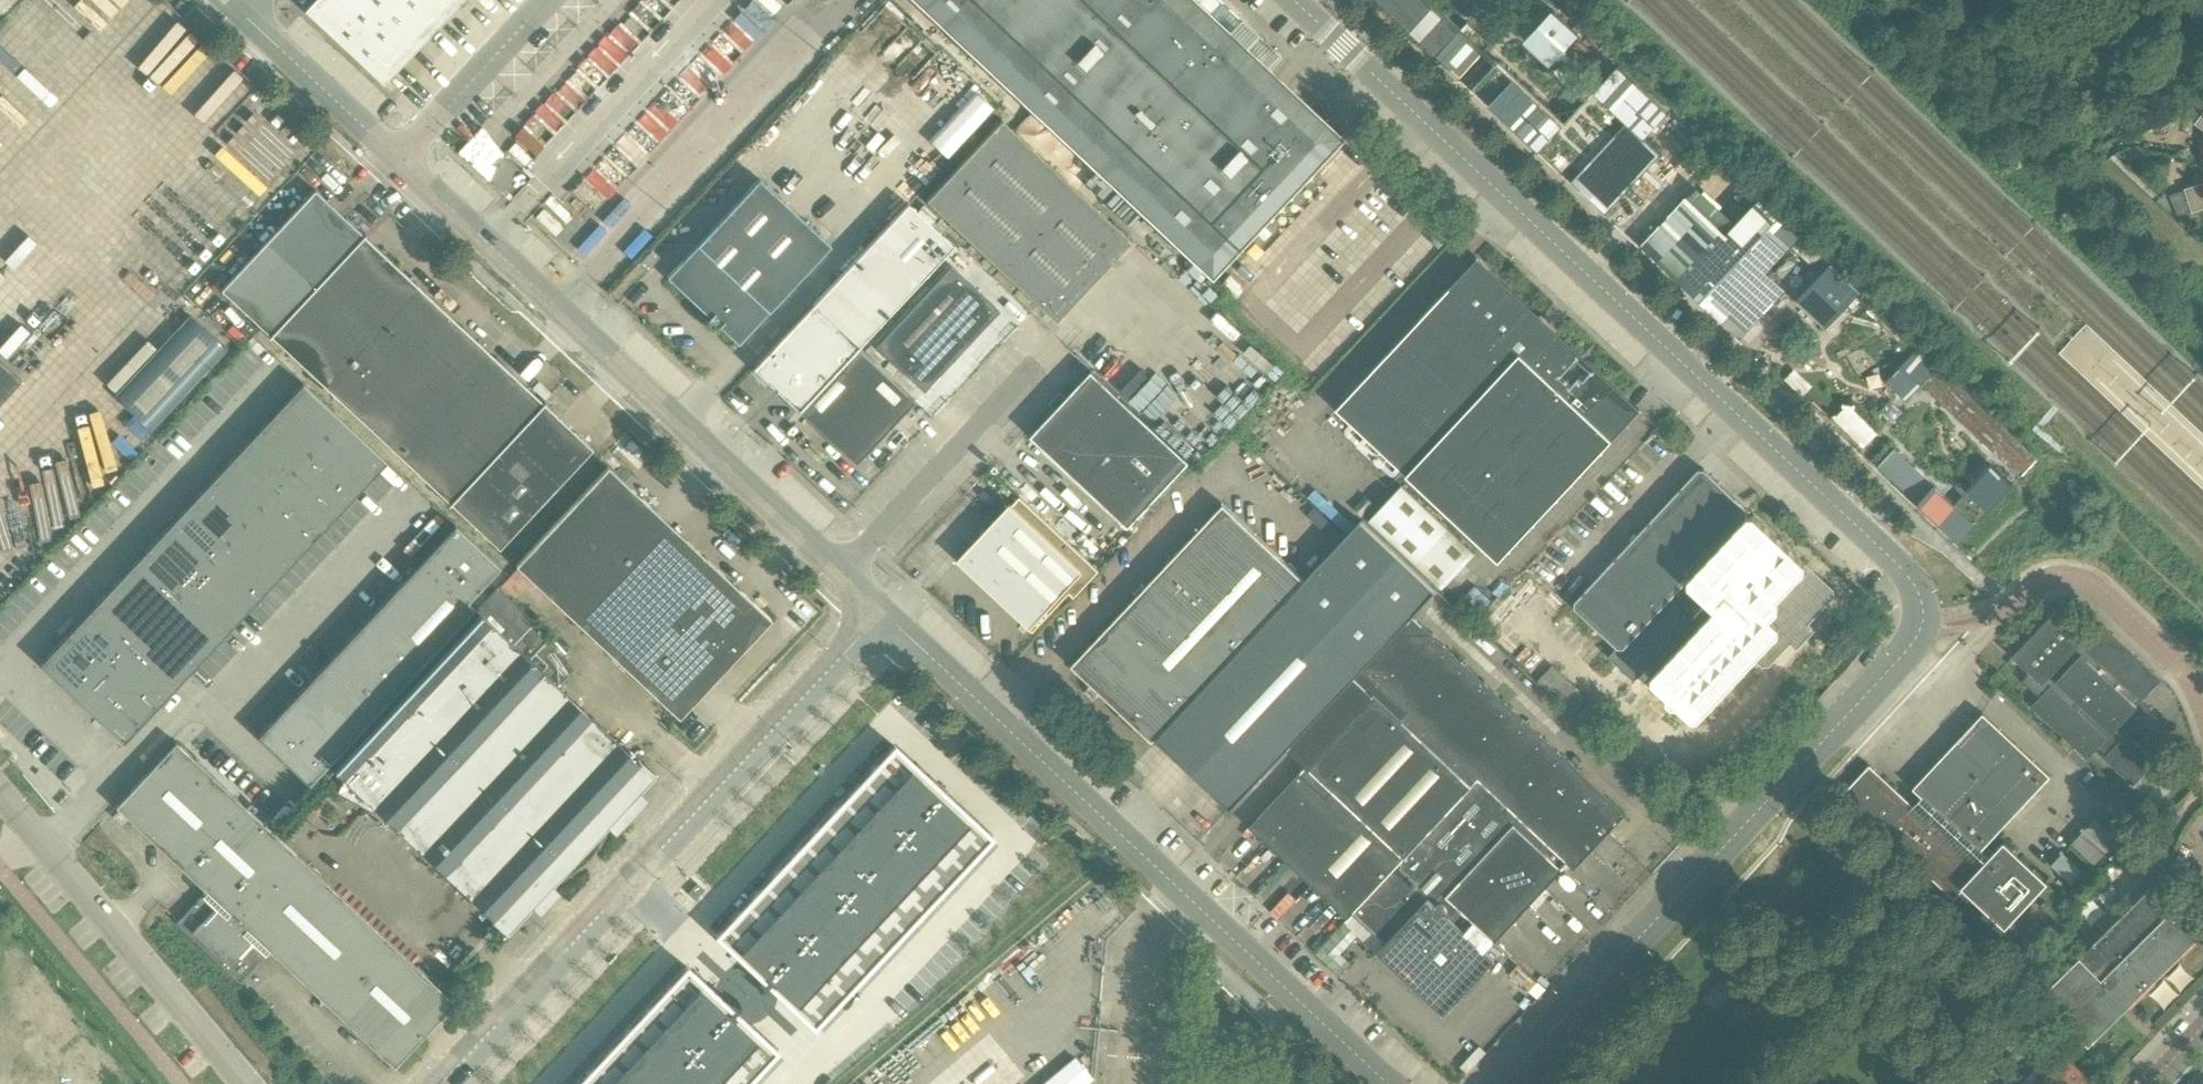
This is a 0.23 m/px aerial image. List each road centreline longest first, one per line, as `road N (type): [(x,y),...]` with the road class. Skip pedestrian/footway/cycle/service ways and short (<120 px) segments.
road 1 (residential): [(1501,1083),(1898,657),(1920,622),(1919,598),(1905,565),(1294,0)]
road 2 (residential): [(1387,1083),(880,608)]
road 3 (unclassified): [(880,608),(395,157)]
road 4 (residential): [(448,1083),(880,608)]
road 5 (unclassified): [(245,1083),(0,791)]
road 6 (unclassified): [(2202,712),(2188,681),(2095,589),(2052,578),(2012,604)]
road 7 (unclassified): [(395,157),(232,3)]
road 8 (unclassified): [(395,157),(545,0)]
road 9 (track): [(1924,0),(2066,135)]

